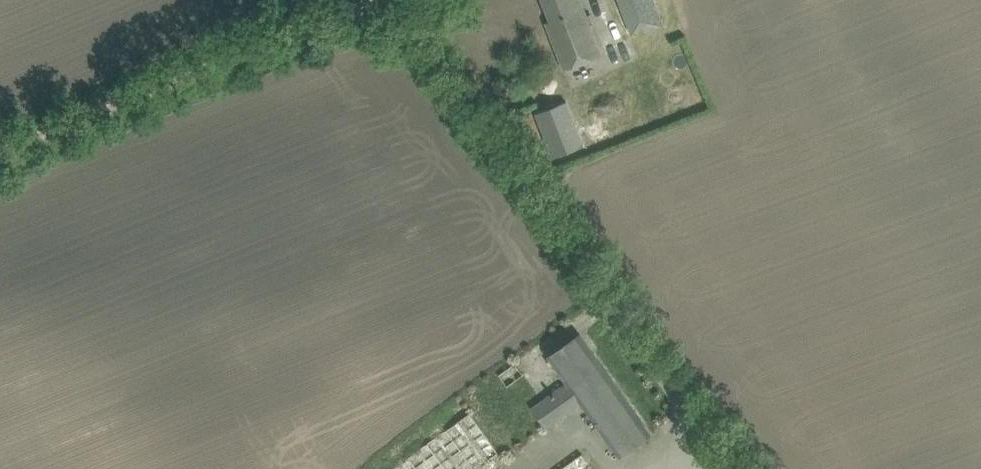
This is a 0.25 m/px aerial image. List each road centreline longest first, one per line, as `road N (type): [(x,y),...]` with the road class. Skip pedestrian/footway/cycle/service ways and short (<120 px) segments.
road 1 (unclassified): [(733,468),(389,0)]
road 2 (track): [(389,0),(0,152)]

